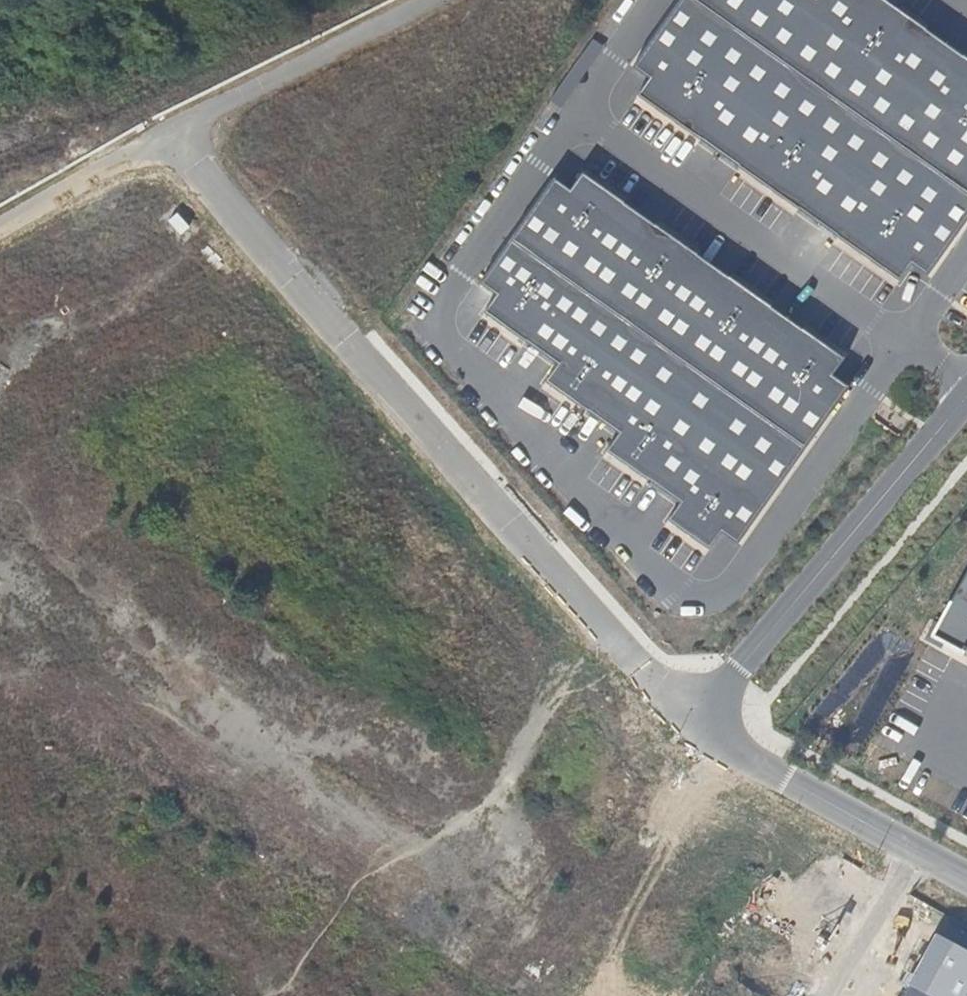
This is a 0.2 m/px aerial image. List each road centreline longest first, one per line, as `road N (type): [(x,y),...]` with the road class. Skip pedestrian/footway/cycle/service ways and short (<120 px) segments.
road 1 (unknown): [(174,136),(679,702),(719,713)]
road 2 (residential): [(966,877),(722,737),(717,695),(966,401)]
road 3 (unknown): [(436,0),(0,230)]

